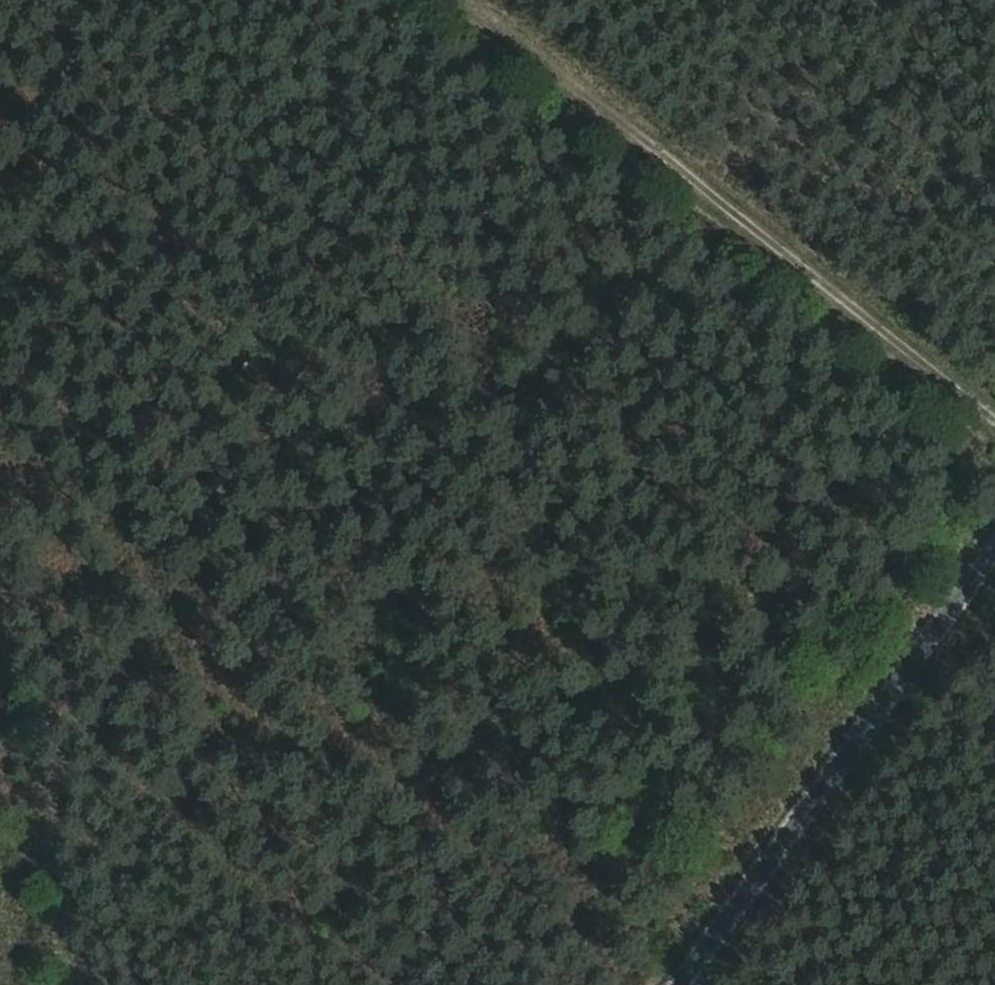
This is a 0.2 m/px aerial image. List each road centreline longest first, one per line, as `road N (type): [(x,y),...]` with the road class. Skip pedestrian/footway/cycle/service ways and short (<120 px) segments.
road 1 (track): [(498,0),(994,389)]
road 2 (unclassified): [(994,561),(690,984)]

